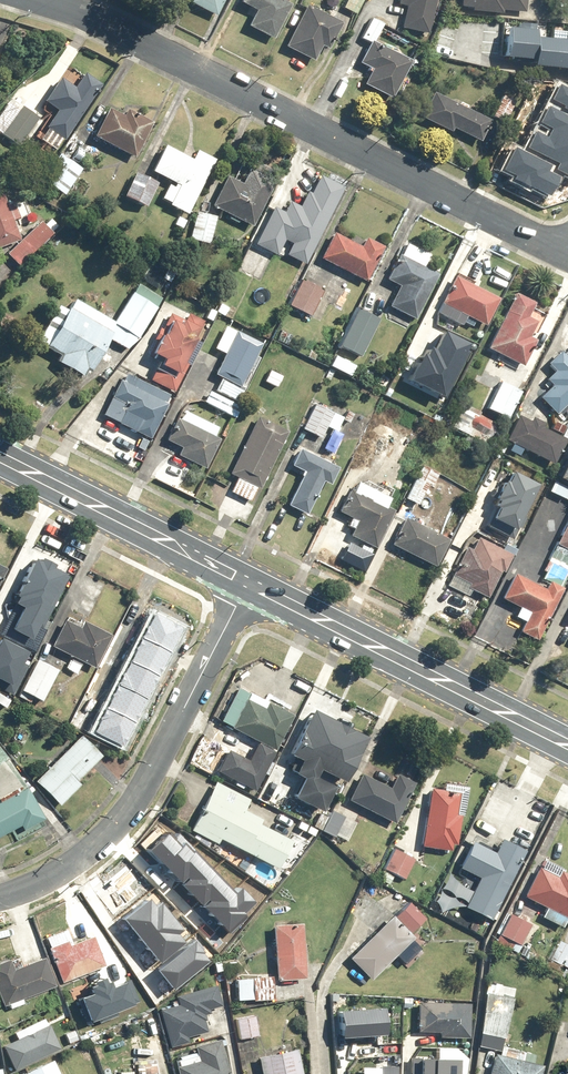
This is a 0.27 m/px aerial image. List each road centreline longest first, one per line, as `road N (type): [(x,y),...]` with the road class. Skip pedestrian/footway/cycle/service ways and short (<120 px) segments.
road 1 (residential): [(37,0),(567,254)]
road 2 (residential): [(249,584),(126,816),(82,857),(0,893)]
road 3 (secondary): [(249,584),(567,744)]
road 4 (secondary): [(0,457),(249,584)]

